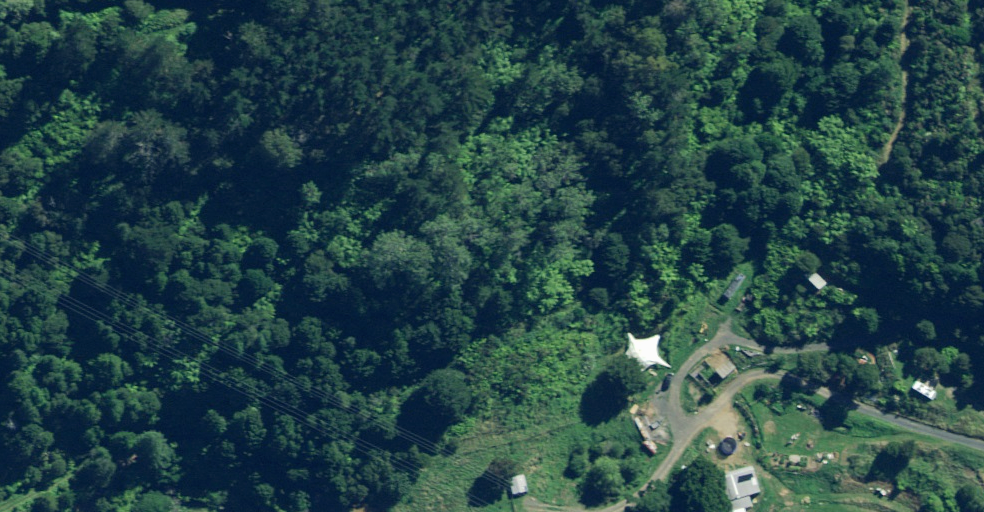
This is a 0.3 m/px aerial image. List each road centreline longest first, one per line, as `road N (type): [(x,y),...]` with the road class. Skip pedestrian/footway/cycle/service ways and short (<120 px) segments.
road 1 (track): [(0,79),(117,25),(137,37),(160,76),(223,111),(270,117),(309,135),(321,159),(391,184),(425,153),(433,94),(480,55),(670,53),(721,0)]
road 2 (track): [(983,323),(886,329),(748,357),(651,394),(568,511)]
road 3 (track): [(935,0),(894,183),(983,257)]
road 4 (track): [(317,511),(175,426),(117,445),(84,511)]

